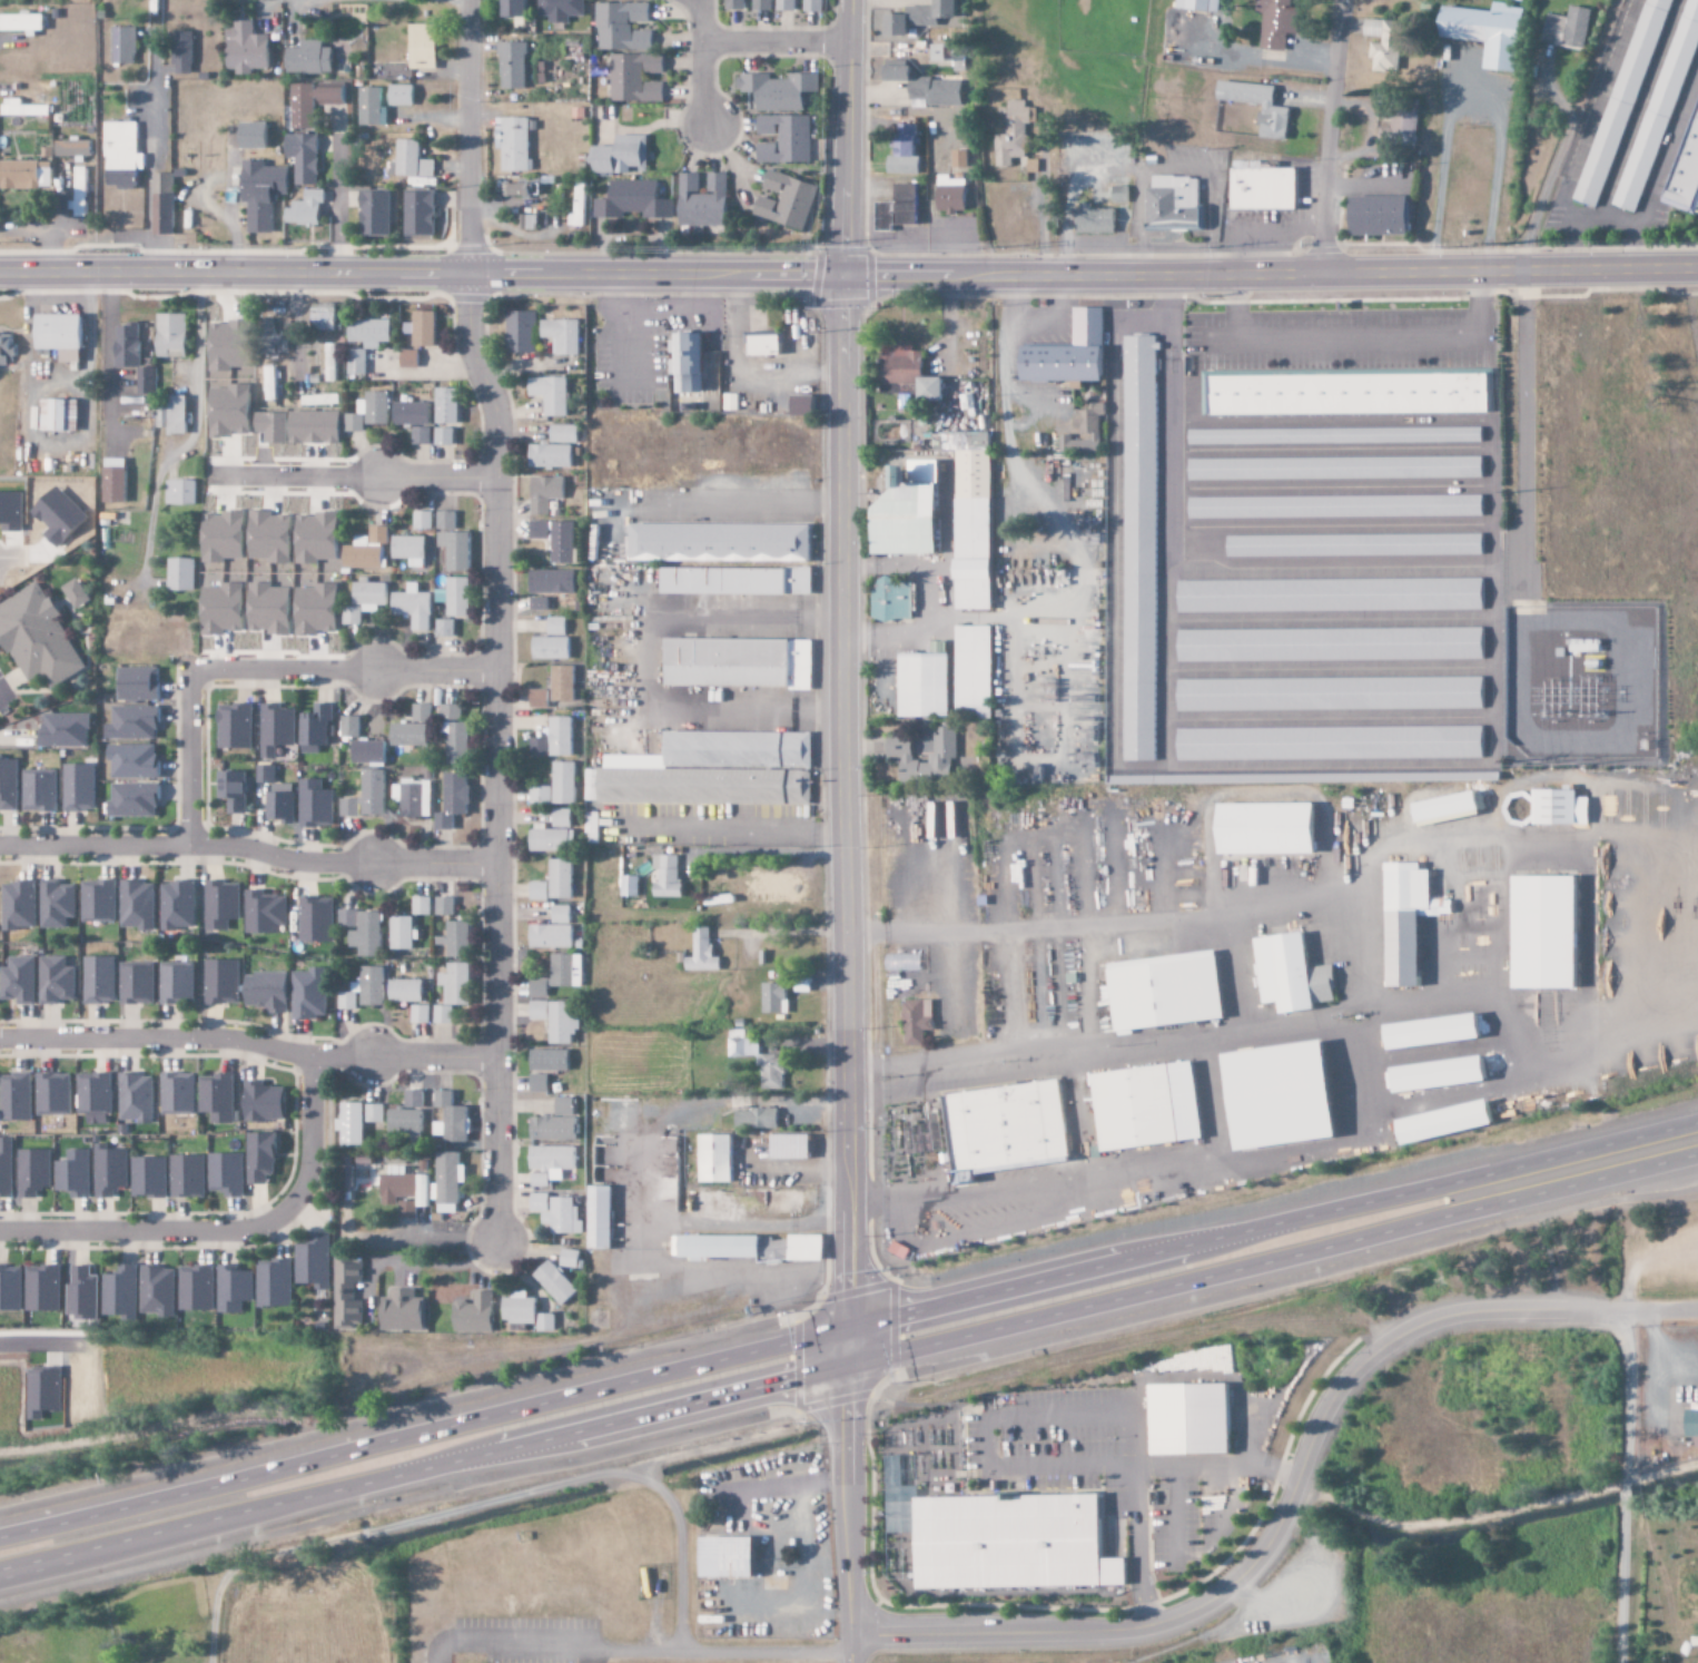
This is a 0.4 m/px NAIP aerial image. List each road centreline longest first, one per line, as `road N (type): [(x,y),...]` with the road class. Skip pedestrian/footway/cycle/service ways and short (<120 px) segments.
road 1 (tertiary): [(1697,269),(0,270)]
road 2 (residential): [(849,0),(839,708),(843,1326)]
road 3 (residential): [(467,0),(466,309),(494,417),(493,1239)]
road 4 (residential): [(847,1631),(1084,1634),(1173,1620),(1225,1587),(1267,1541),(1325,1404),(1389,1341),(1441,1318),(1479,1312),(1697,1310)]
road 5 (trunk): [(843,1326),(0,1538)]
road 6 (trunk): [(0,1567),(845,1370)]
road 7 (trunk): [(845,1370),(1477,1212),(1509,1181)]
road 8 (trunk): [(1509,1181),(1464,1178),(843,1326)]
road 9 (residential): [(494,865),(305,864),(226,847),(0,845)]
road 10 (residential): [(493,1063),(308,1055),(205,1037),(0,1037)]
road 11 (residential): [(0,1230),(244,1228),(273,1218),(304,1174),(308,1055)]
road 12 (residential): [(493,676),(187,671)]
road 13 (residential): [(845,1370),(847,1662)]
road 14 (residential): [(1320,274),(1341,0)]
road 15 (trunk): [(1697,1135),(1509,1181)]
road 16 (residential): [(187,846),(187,671)]
road 17 (trunk): [(0,1578),(148,1535)]
road 18 (residential): [(849,40),(700,41)]

